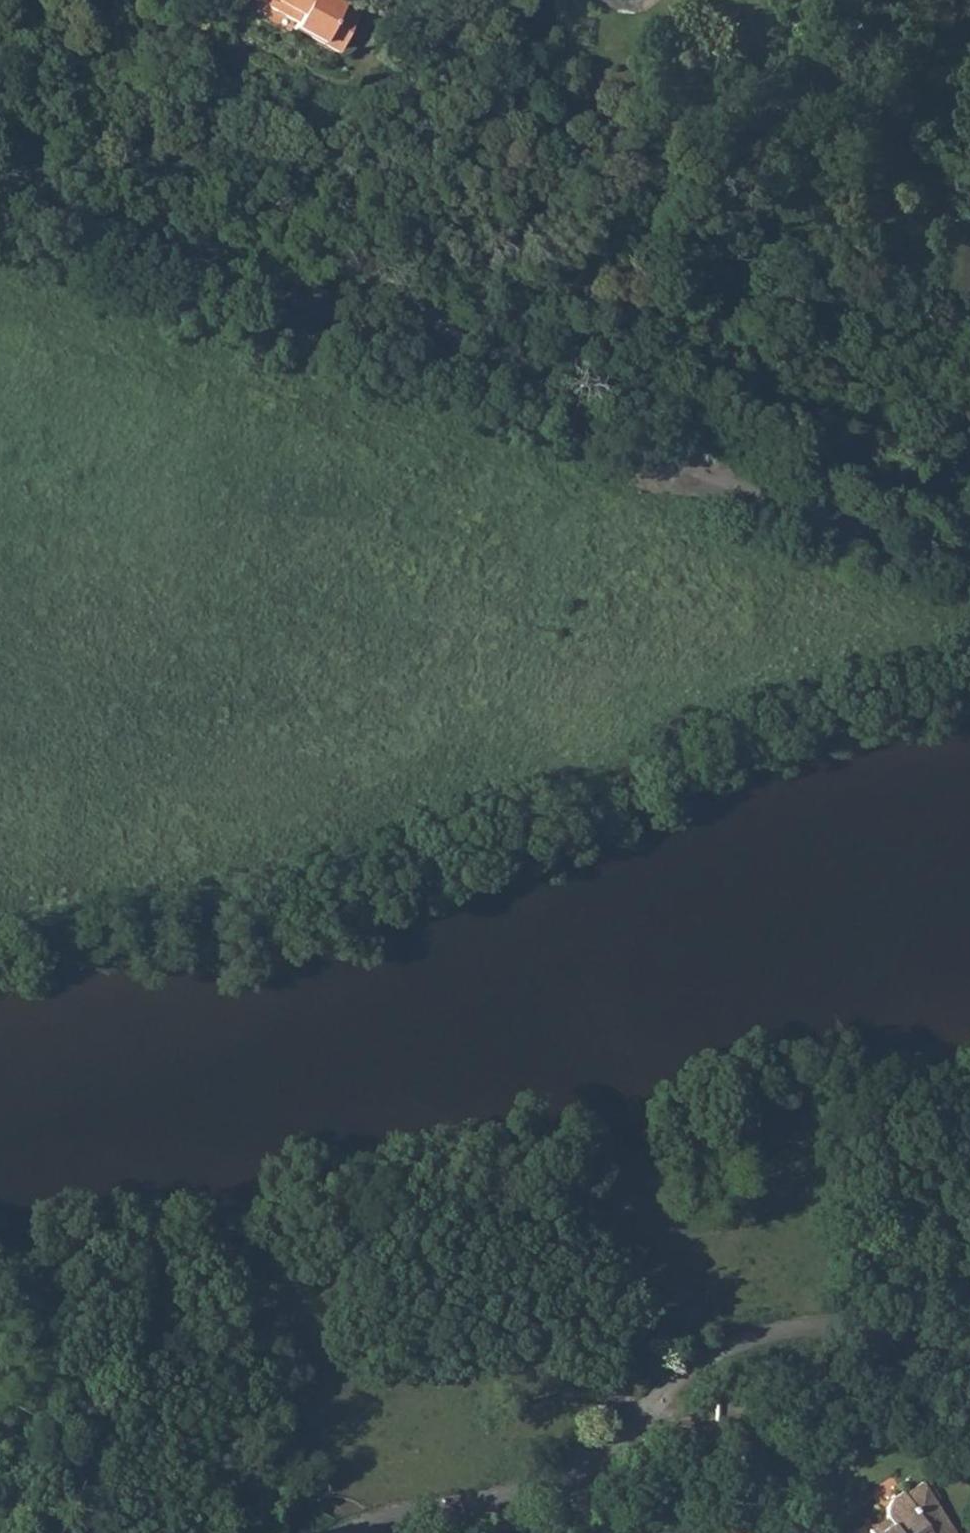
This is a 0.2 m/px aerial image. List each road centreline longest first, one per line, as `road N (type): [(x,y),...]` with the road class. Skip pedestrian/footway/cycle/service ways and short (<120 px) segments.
road 1 (track): [(0,195),(451,380),(969,568)]
road 2 (residential): [(336,1532),(476,1504),(586,1452),(689,1367)]
road 3 (track): [(689,1367),(745,1348),(876,1337),(969,1359)]

